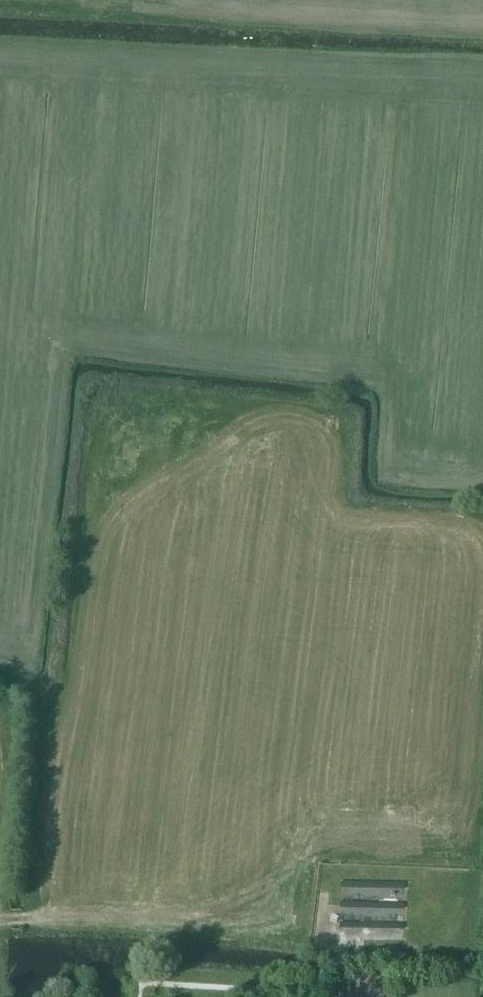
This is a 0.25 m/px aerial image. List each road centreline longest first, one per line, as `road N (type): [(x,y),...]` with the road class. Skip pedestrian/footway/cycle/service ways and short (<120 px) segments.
road 1 (track): [(0,10),(482,38)]

